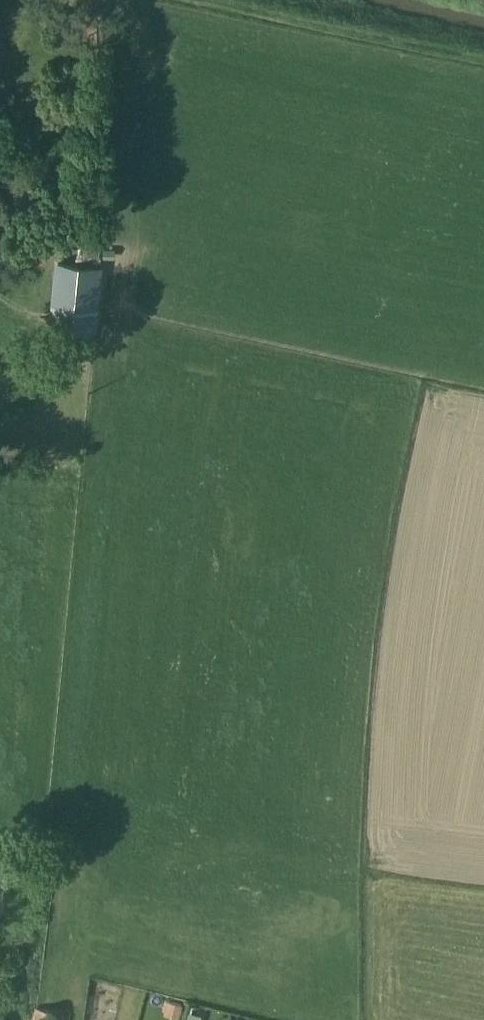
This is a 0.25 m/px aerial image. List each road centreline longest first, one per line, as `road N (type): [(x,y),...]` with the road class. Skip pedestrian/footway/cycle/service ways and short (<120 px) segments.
road 1 (track): [(250,0),(483,54)]

